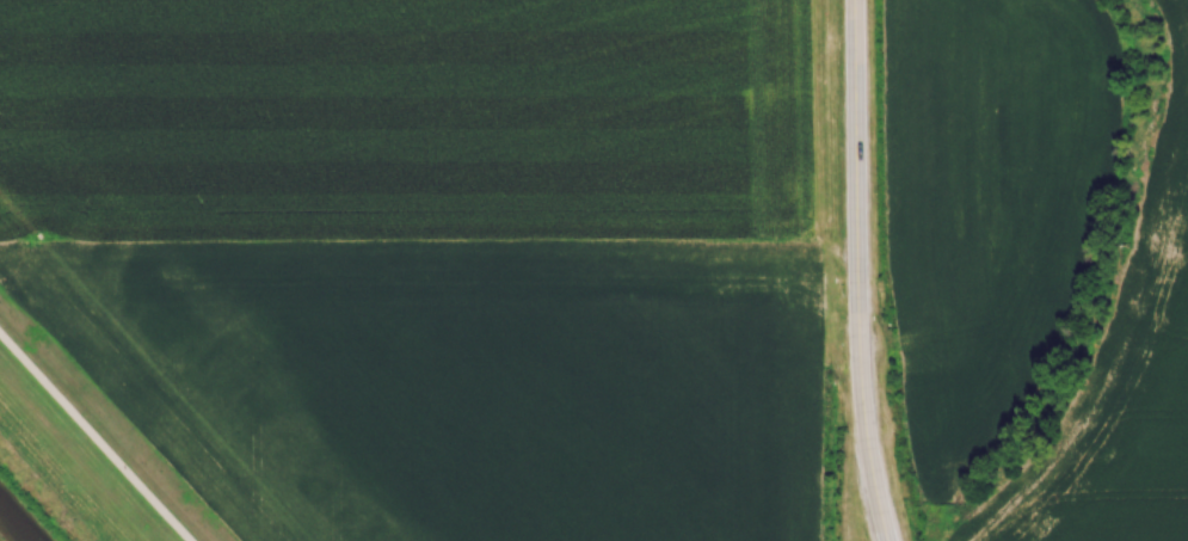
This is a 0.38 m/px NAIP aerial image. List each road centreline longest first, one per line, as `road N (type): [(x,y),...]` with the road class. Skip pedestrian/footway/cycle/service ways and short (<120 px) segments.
road 1 (tertiary): [(854,0),(860,394),(887,540)]

